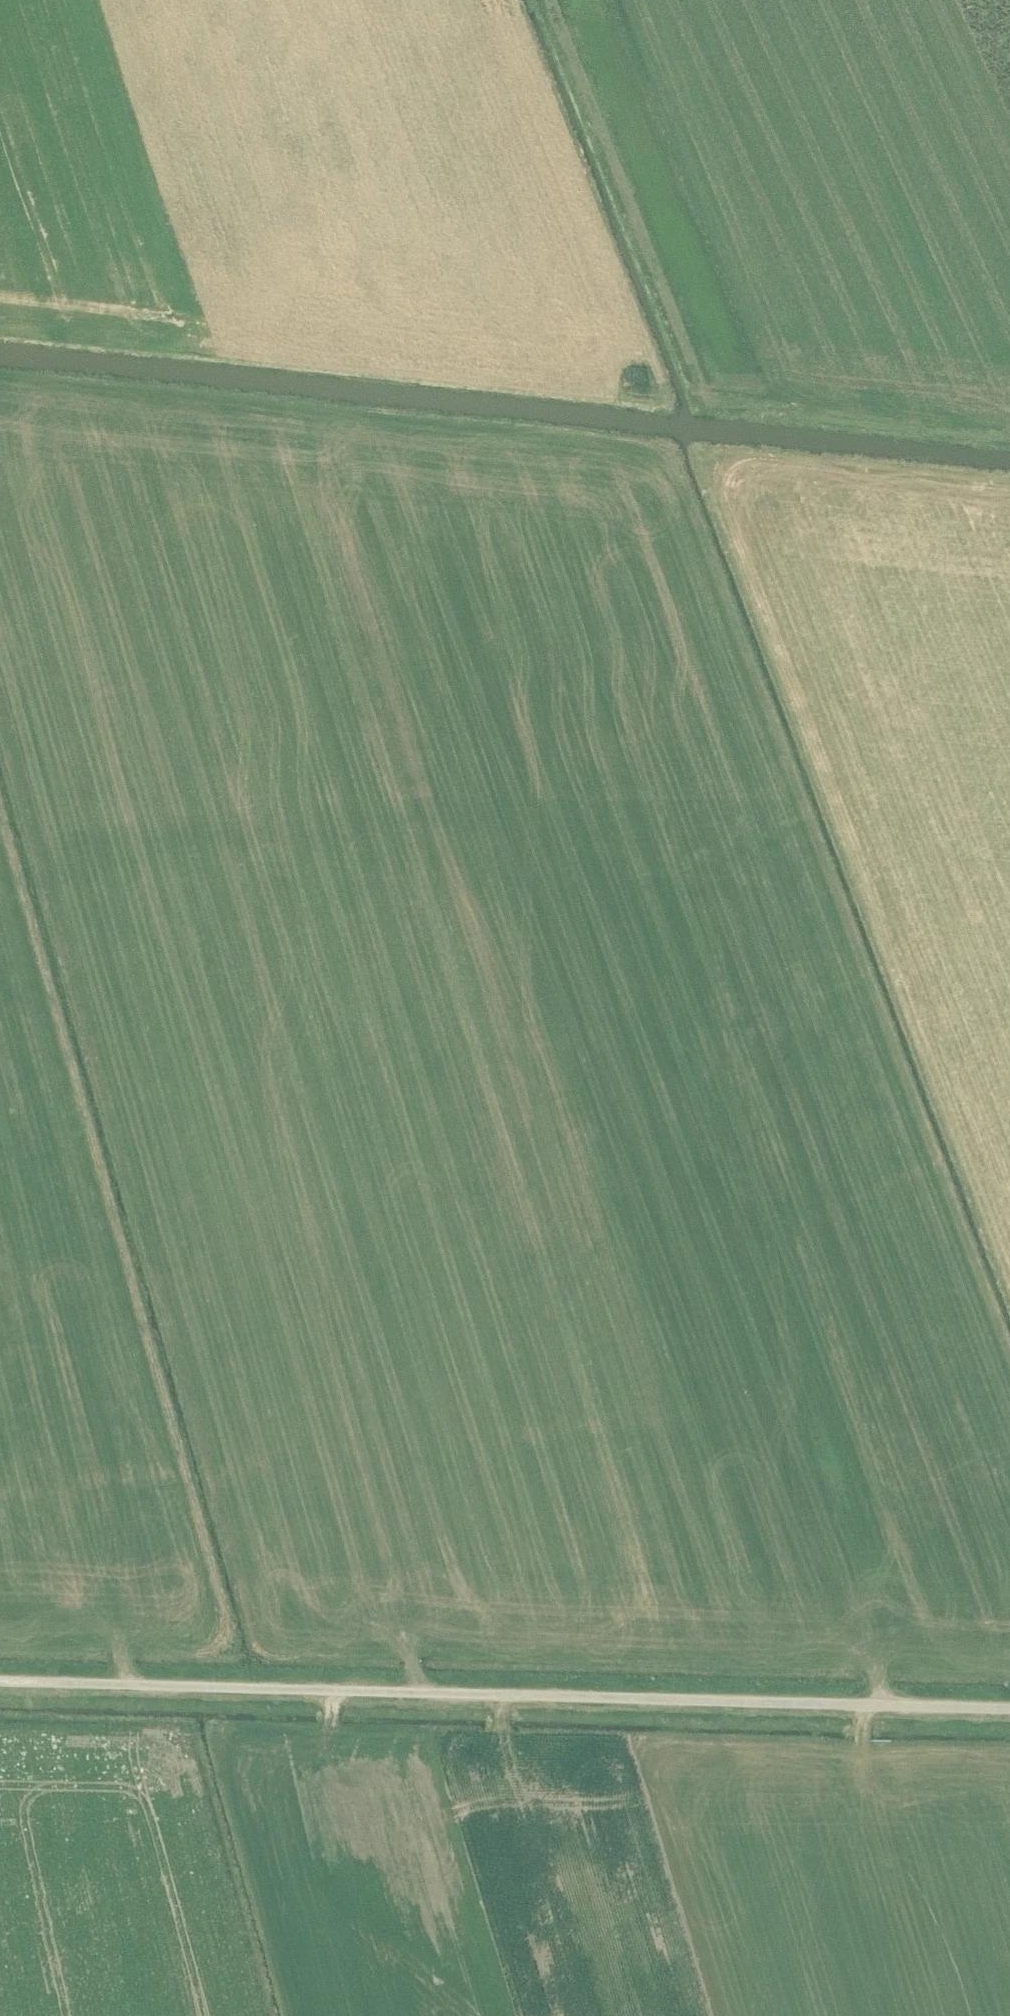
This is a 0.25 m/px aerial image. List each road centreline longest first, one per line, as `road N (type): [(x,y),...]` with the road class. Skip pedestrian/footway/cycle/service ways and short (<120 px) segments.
road 1 (unclassified): [(0,1679),(1009,1697)]

